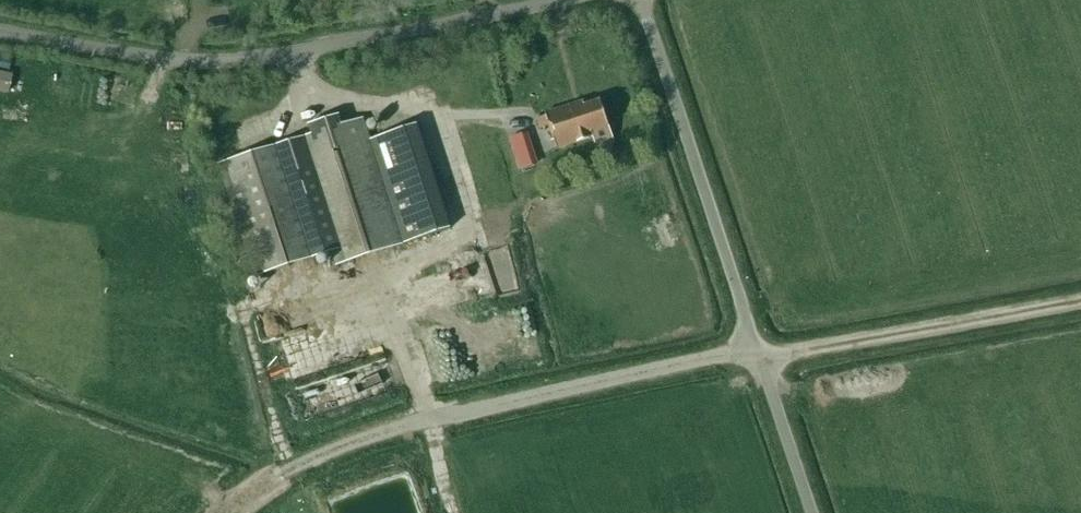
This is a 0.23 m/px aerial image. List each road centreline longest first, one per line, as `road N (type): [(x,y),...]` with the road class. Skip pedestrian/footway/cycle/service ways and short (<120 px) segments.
road 1 (track): [(222,512),(290,465),(408,424),(718,357),(795,351),(1080,300)]
road 2 (unclassified): [(0,31),(215,62),(551,0)]
road 3 (unclassified): [(811,512),(642,0)]

